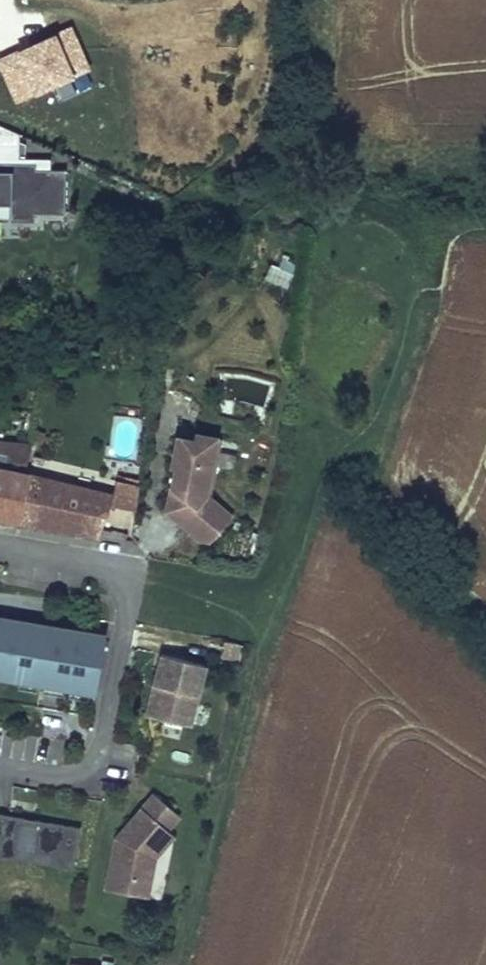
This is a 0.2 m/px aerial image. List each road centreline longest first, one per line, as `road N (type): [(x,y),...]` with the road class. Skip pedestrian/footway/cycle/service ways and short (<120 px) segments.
road 1 (residential): [(0,743),(91,760),(130,593),(0,566)]

